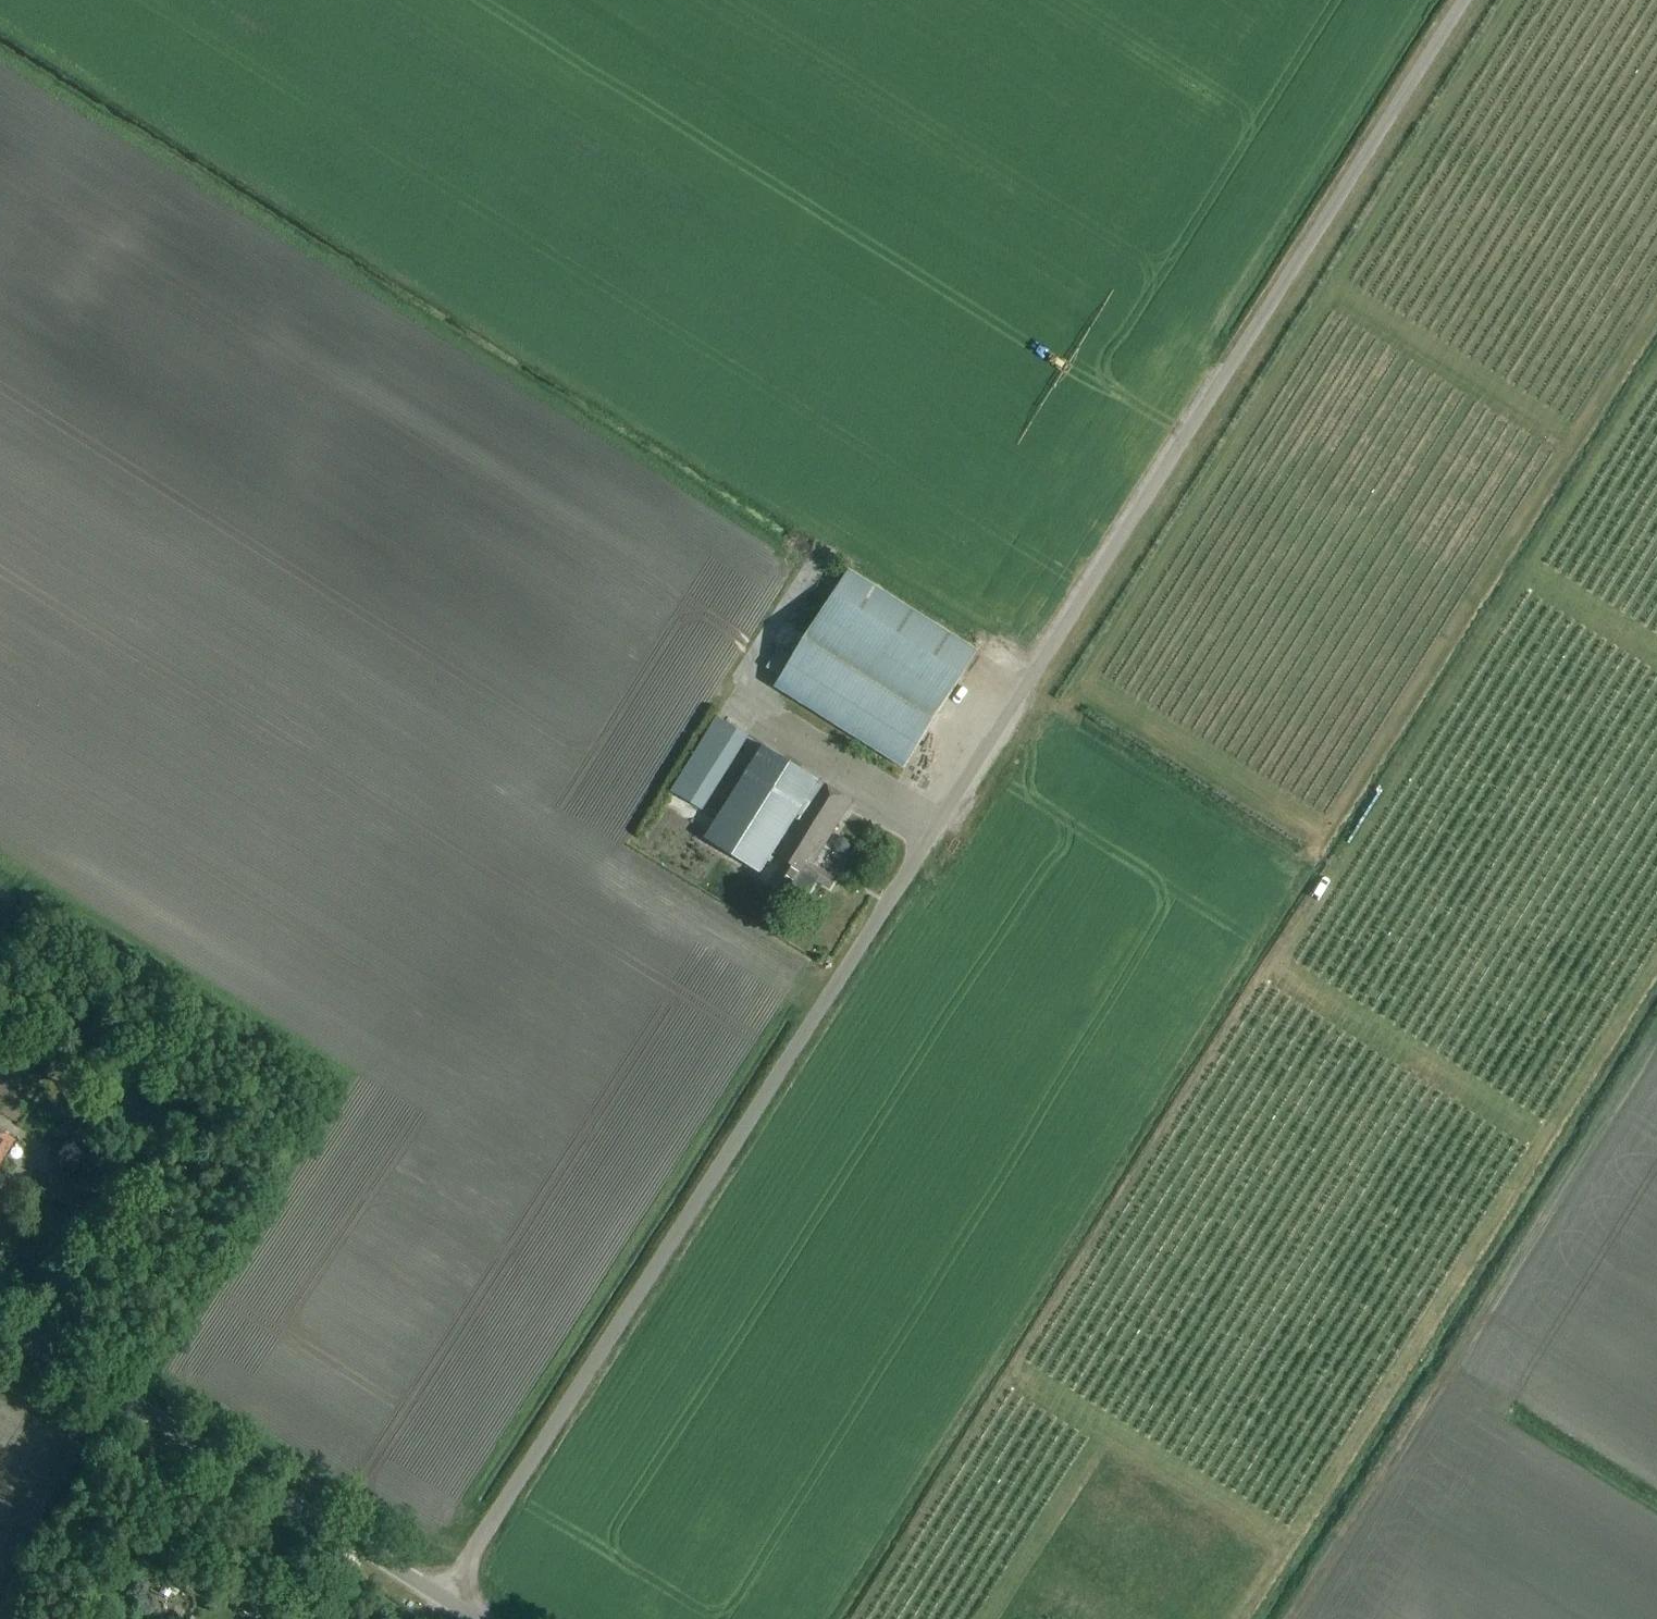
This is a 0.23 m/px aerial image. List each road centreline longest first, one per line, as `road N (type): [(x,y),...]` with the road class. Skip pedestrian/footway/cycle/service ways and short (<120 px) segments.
road 1 (unclassified): [(443,1598),(1463,0)]
road 2 (unclassified): [(443,1598),(0,1322)]

